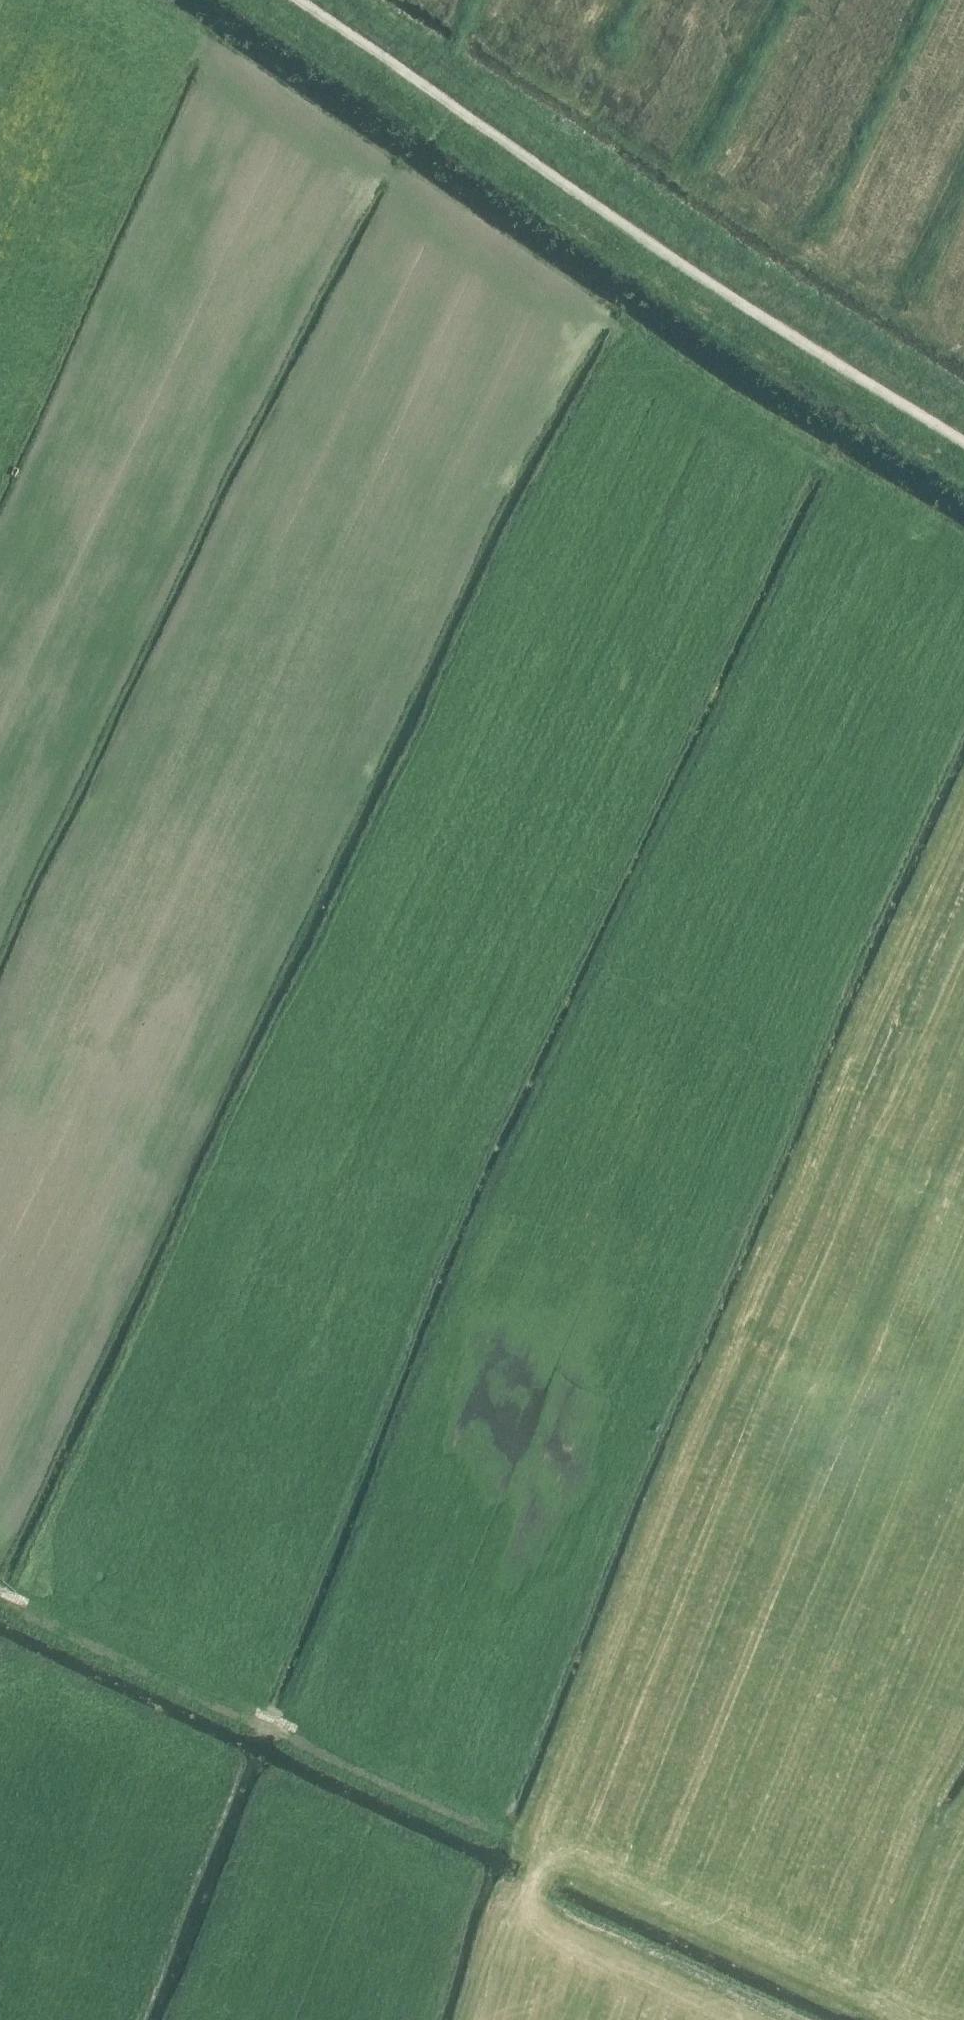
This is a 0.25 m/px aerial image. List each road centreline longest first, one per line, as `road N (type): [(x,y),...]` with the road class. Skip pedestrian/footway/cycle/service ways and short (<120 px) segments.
road 1 (track): [(296,0),(690,270),(963,442)]

